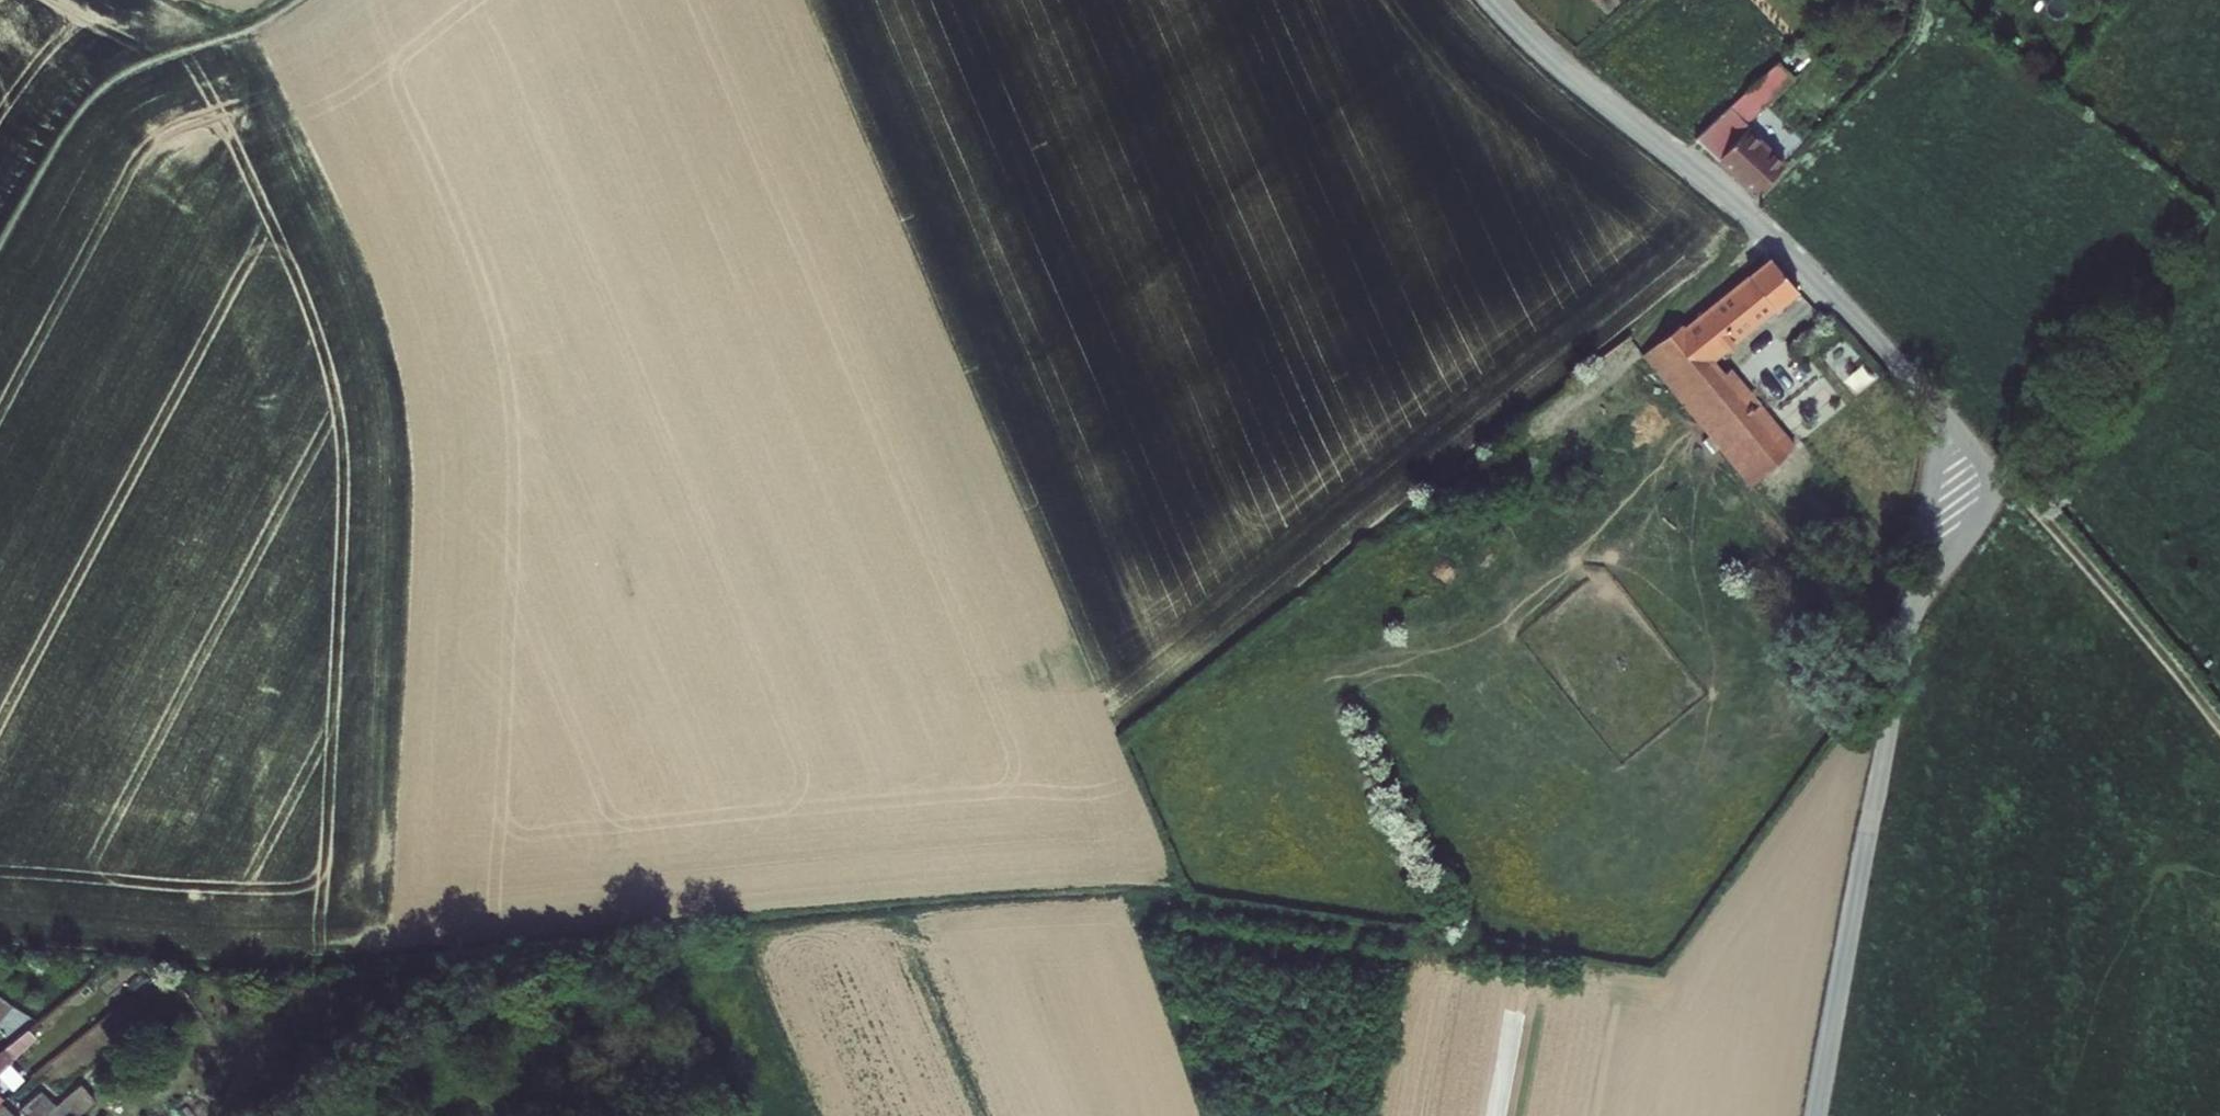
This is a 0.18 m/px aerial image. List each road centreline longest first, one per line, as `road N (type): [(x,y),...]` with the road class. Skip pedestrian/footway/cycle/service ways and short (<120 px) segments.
road 1 (unclassified): [(1944,421),(1781,244),(1553,60),(1493,0)]
road 2 (unclassified): [(1816,1115),(1909,619)]
road 3 (unclassified): [(1909,619),(1973,528),(1987,493),(1983,472),(1944,421)]
road 4 (unclassified): [(1944,421),(1909,619)]

